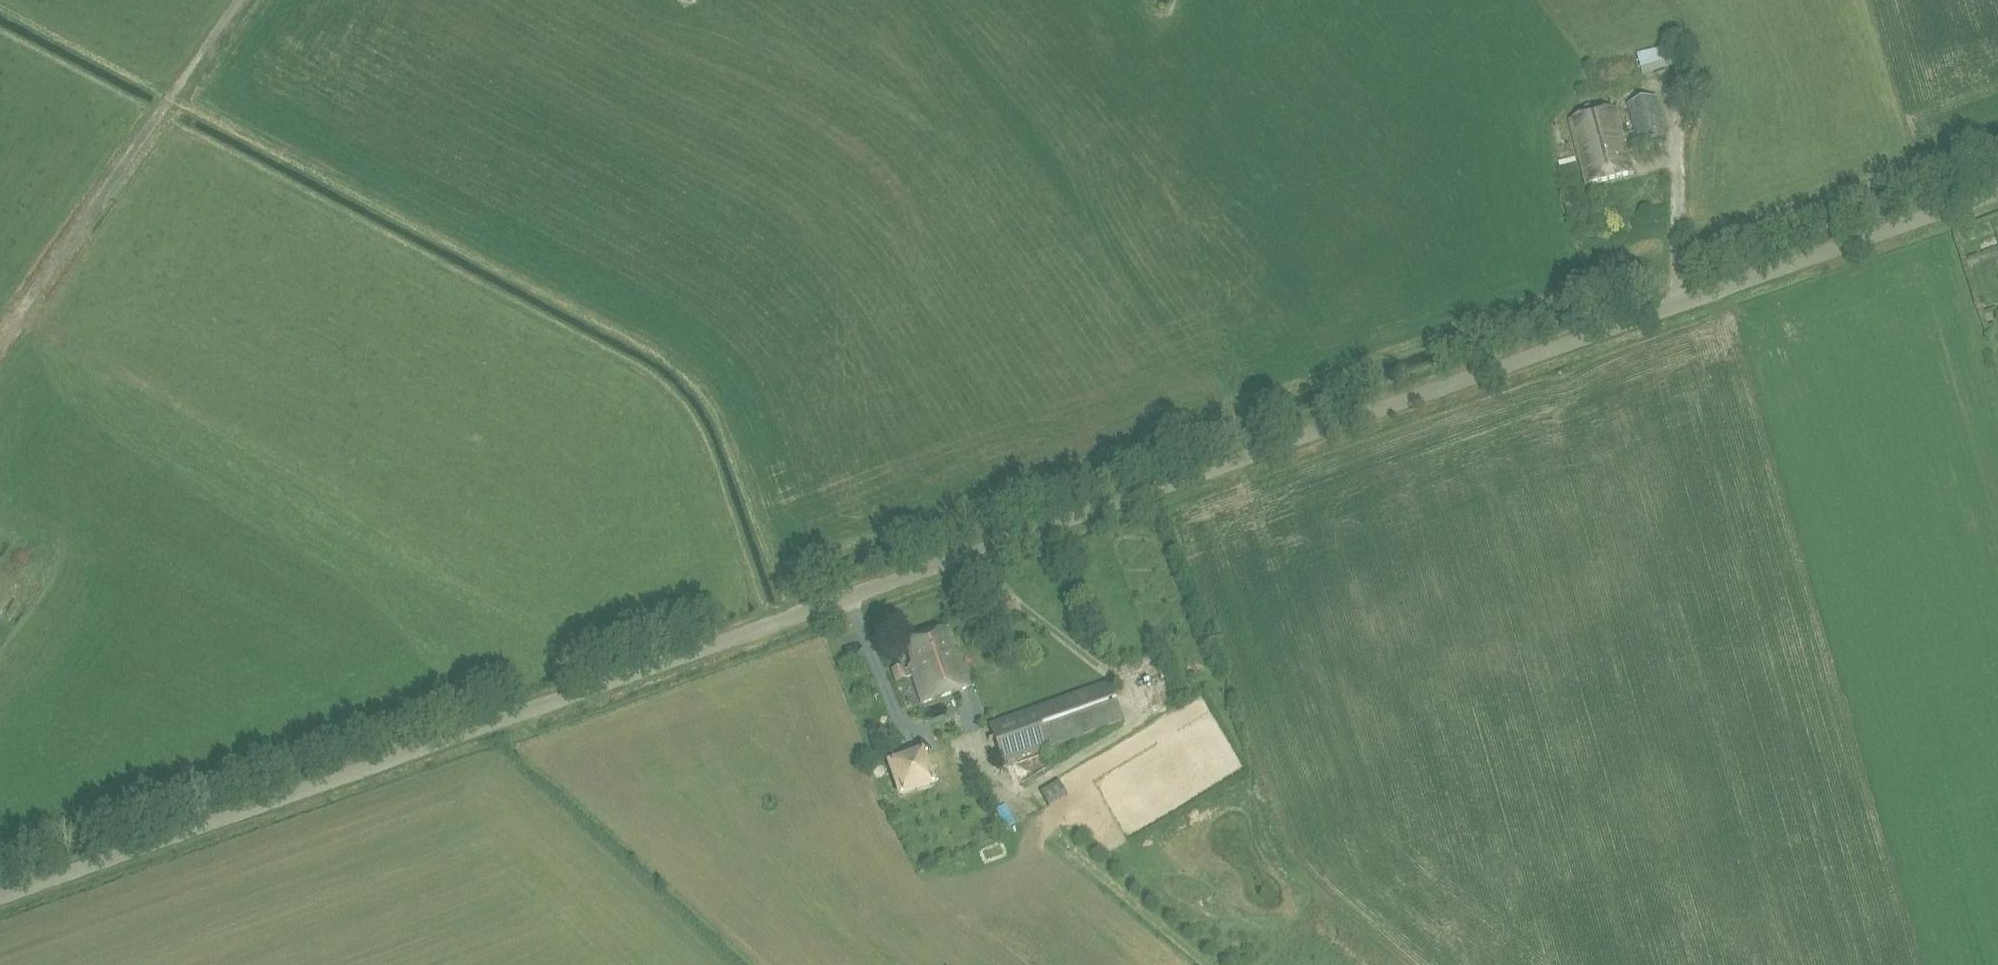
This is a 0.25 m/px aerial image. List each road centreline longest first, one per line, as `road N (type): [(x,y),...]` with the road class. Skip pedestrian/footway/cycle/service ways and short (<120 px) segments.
road 1 (unclassified): [(0,901),(1997,196)]

